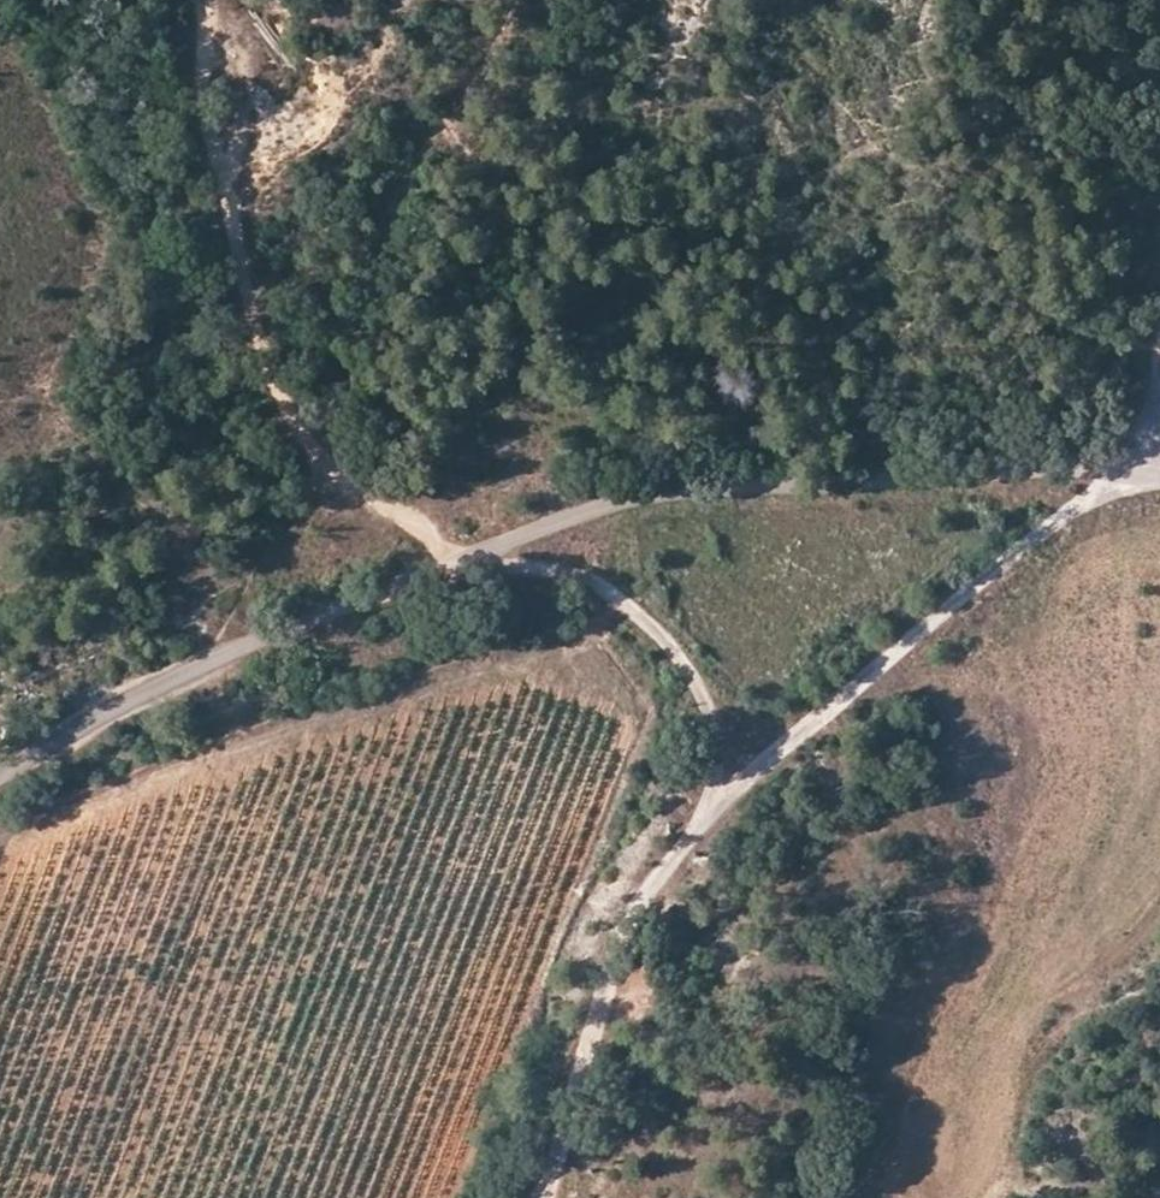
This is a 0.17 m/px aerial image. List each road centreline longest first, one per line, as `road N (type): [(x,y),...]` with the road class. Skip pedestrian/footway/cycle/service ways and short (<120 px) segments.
road 1 (unclassified): [(0,782),(176,677),(566,518),(661,499),(1018,464),(1114,472)]
road 2 (track): [(187,0),(208,139),(279,383),(336,490),(480,552),(611,588),(695,672),(719,746),(694,846)]
road 3 (residential): [(1114,472),(796,744),(637,903),(542,1197)]

